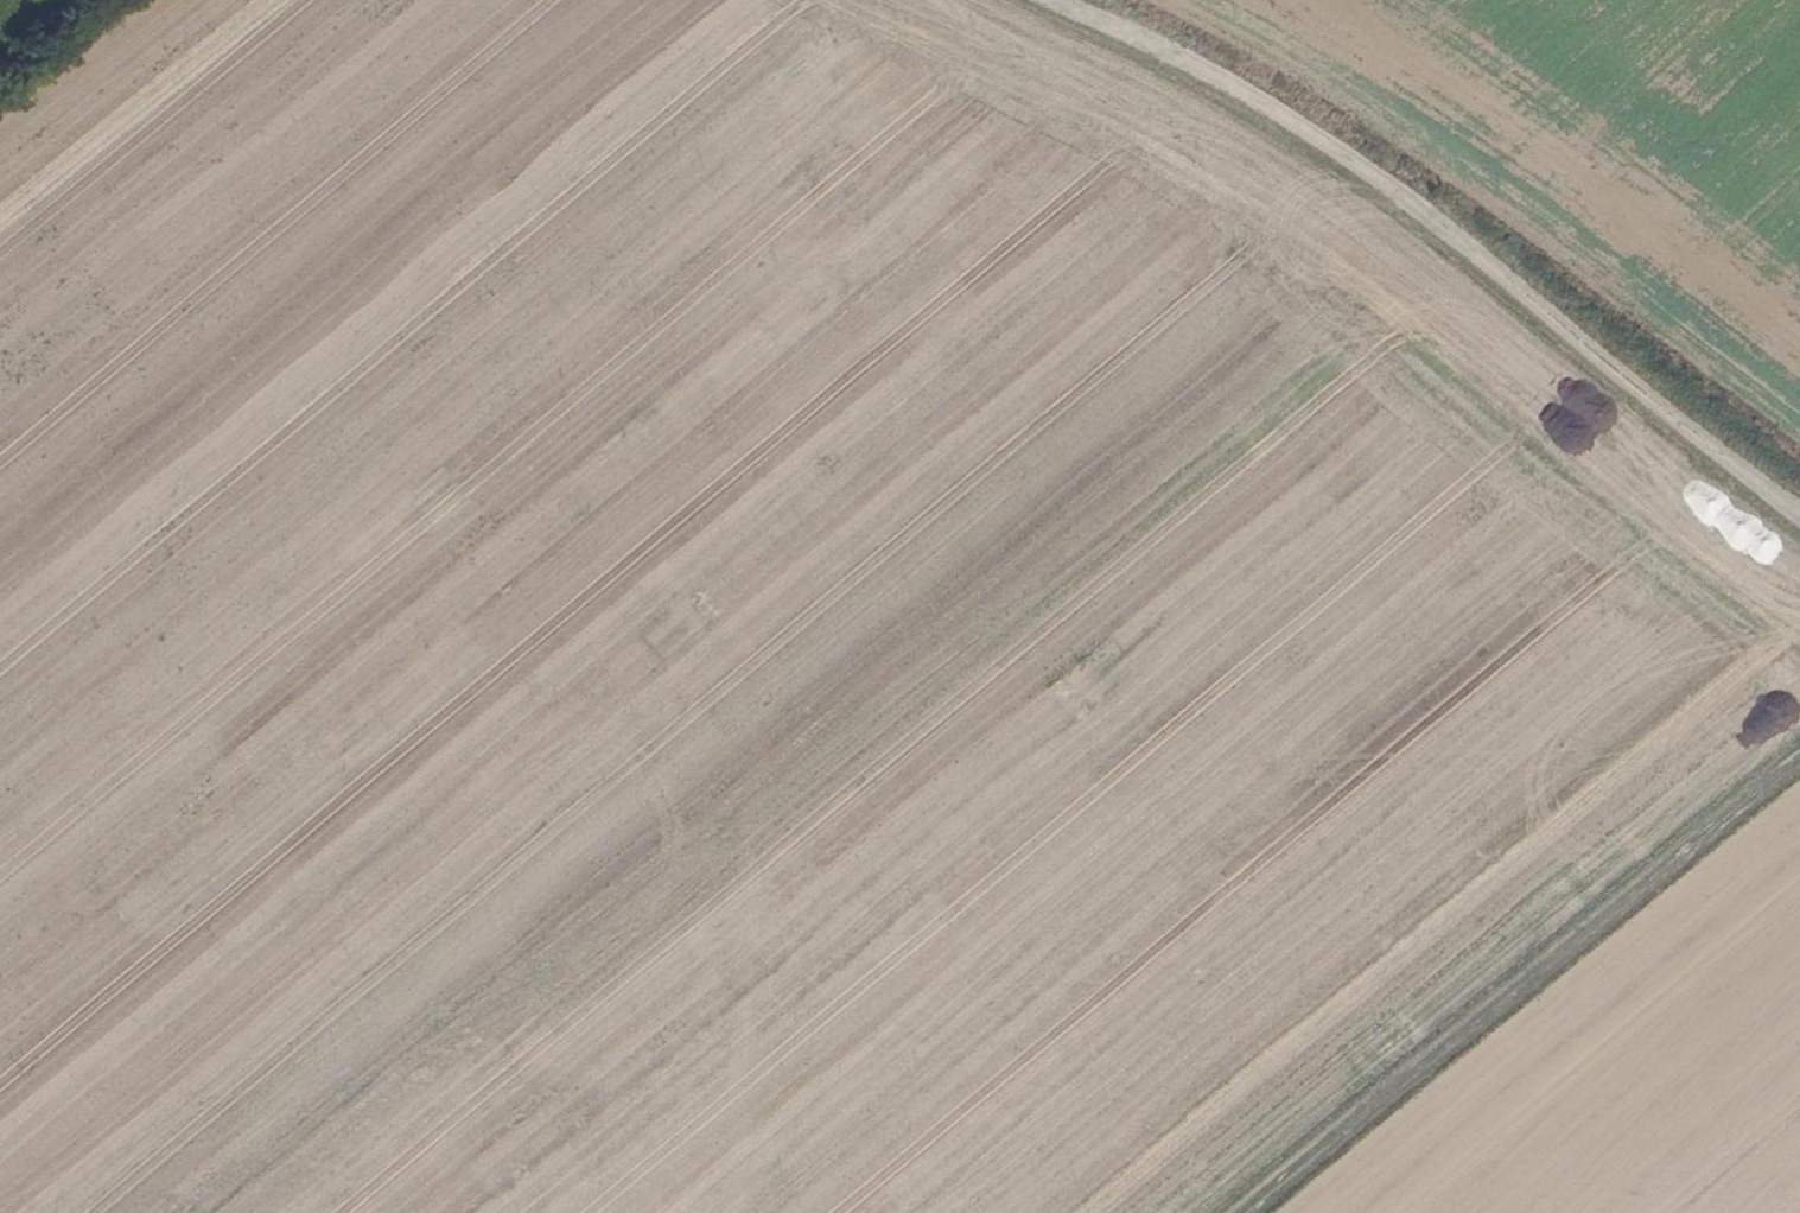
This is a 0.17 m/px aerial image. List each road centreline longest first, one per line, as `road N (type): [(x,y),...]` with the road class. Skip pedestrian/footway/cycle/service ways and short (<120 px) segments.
road 1 (track): [(1049,0),(1205,73),(1394,189),(1799,511)]
road 2 (track): [(1242,1212),(1799,758)]

